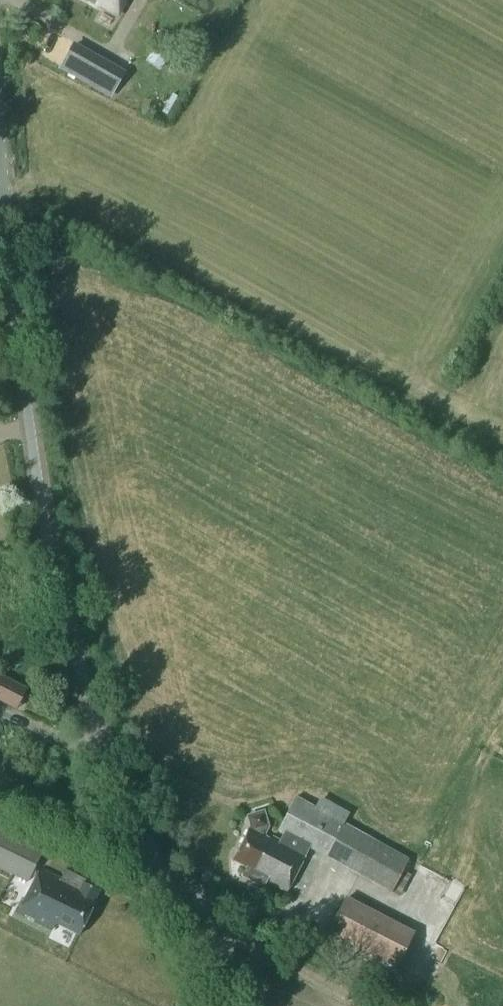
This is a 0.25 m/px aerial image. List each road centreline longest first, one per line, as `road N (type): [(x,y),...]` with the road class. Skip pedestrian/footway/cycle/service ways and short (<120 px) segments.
road 1 (tertiary): [(231,1005),(125,798),(83,682),(34,442),(0,182)]
road 2 (track): [(371,1005),(250,946),(201,947)]

